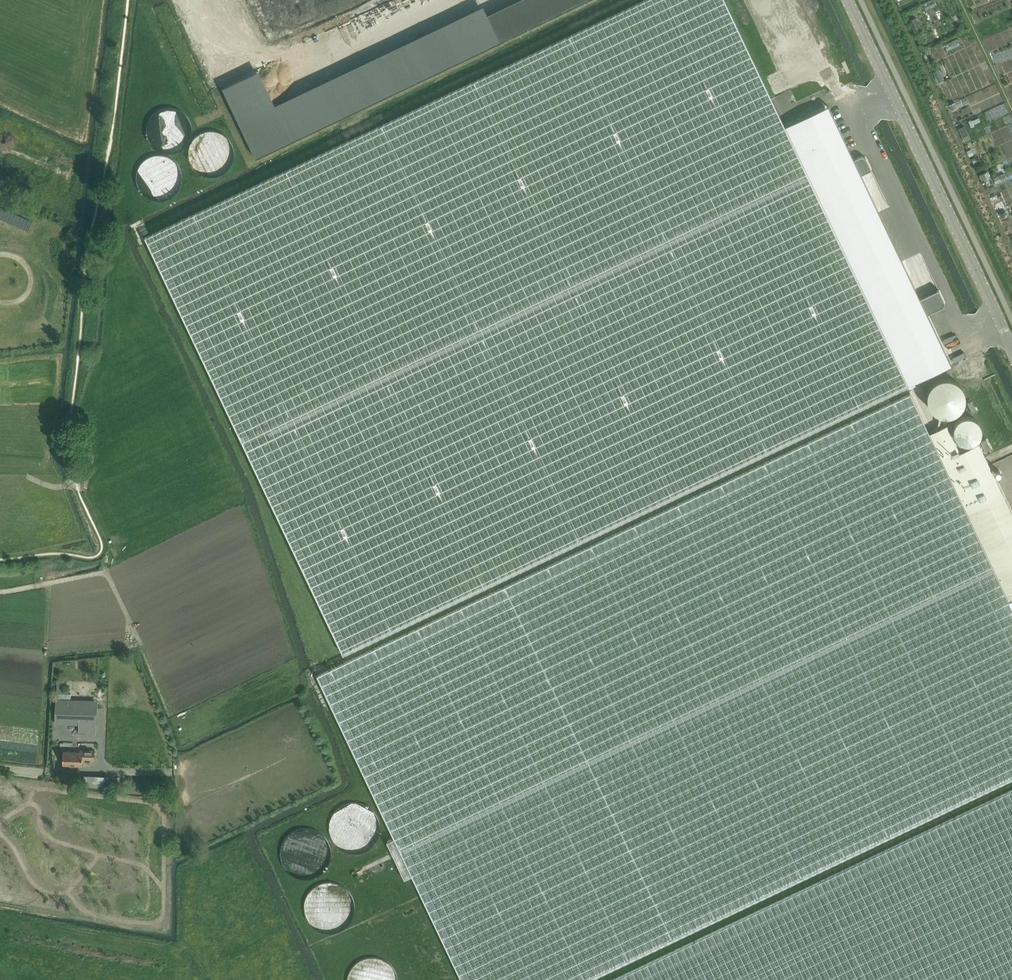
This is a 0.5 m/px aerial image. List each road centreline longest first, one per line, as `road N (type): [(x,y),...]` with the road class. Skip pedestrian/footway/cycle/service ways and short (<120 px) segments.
road 1 (tertiary): [(1011,352),(848,0)]
road 2 (track): [(0,591),(103,573),(137,642)]

